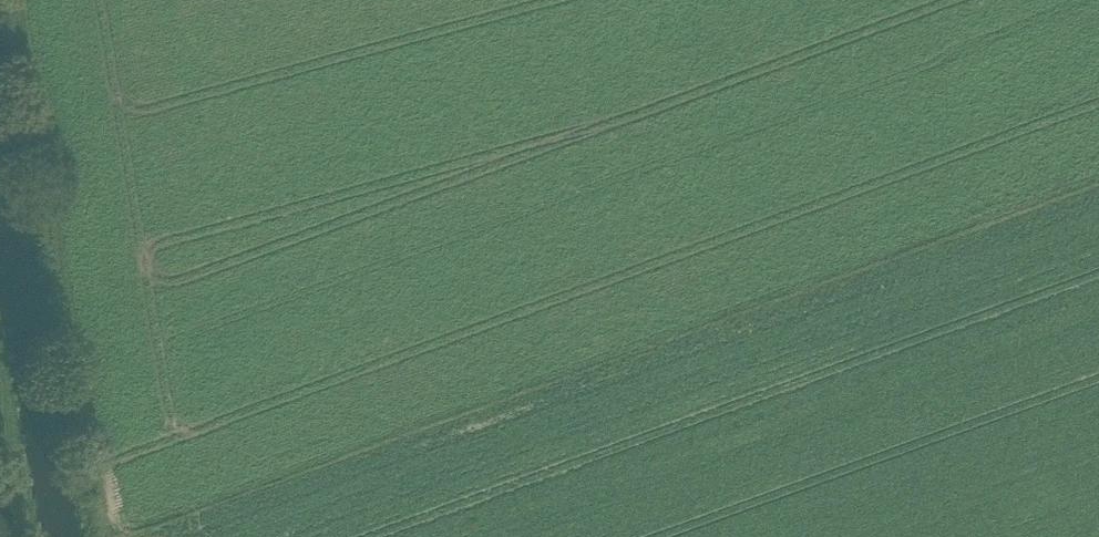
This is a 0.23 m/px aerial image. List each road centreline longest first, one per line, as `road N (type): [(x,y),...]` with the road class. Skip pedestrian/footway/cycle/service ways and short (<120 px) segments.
road 1 (track): [(29,536),(0,340)]

